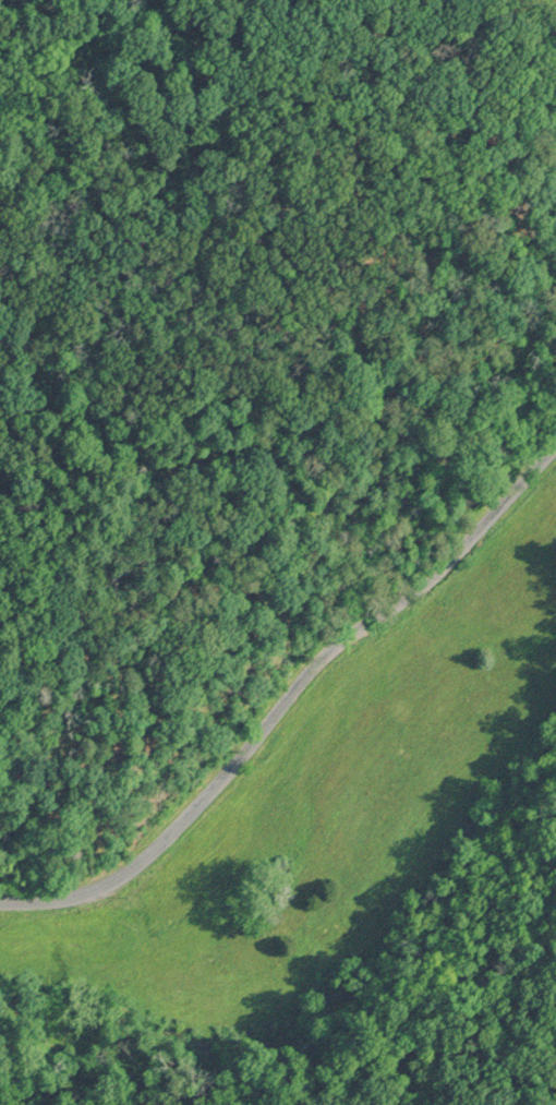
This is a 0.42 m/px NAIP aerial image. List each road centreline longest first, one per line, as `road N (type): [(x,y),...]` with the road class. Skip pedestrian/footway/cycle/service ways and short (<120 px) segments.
road 1 (tertiary): [(555,440),(305,671),(162,831),(100,878),(0,899)]

